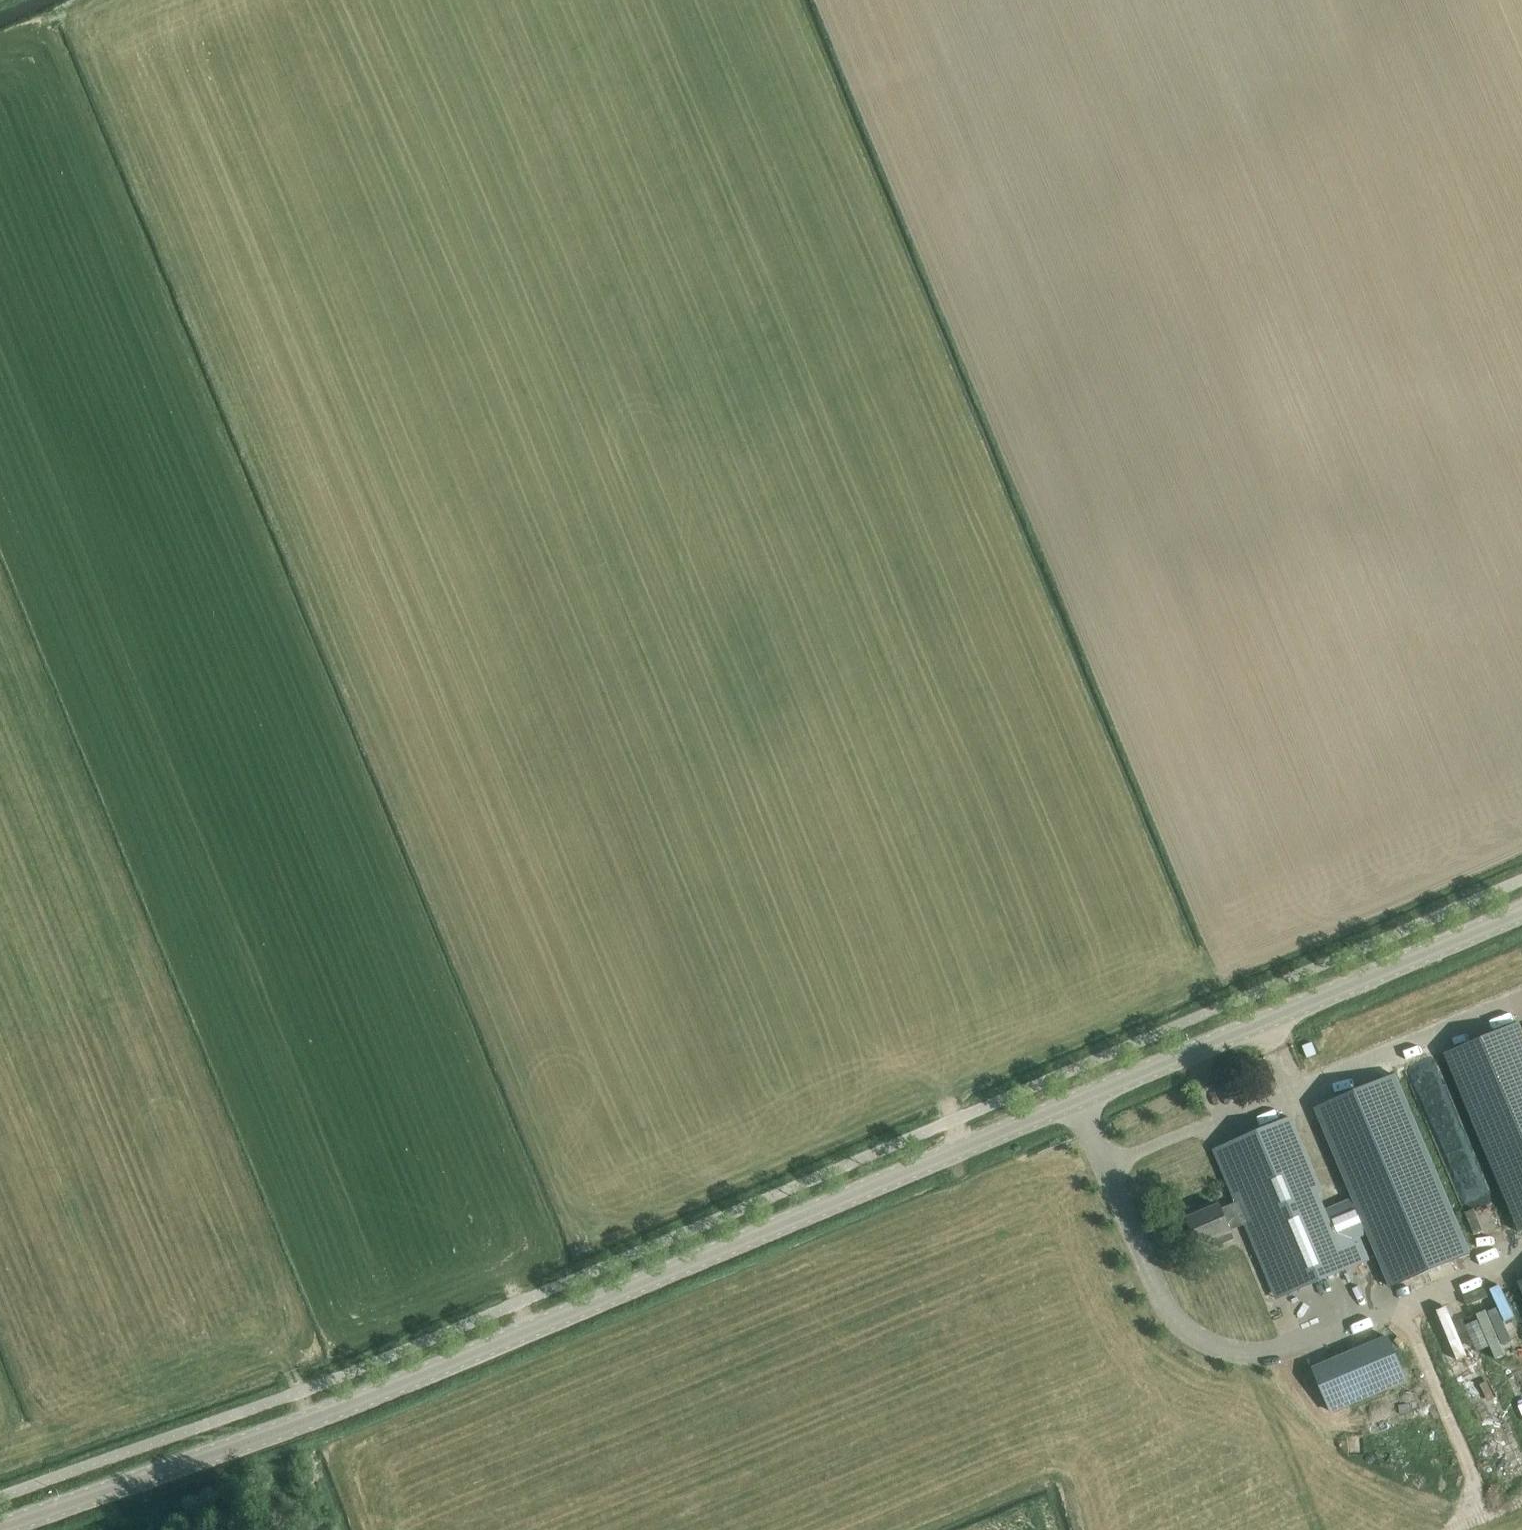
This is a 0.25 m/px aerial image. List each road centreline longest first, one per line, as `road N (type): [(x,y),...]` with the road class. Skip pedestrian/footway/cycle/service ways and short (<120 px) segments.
road 1 (unclassified): [(0,1528),(424,1379),(1521,913)]

